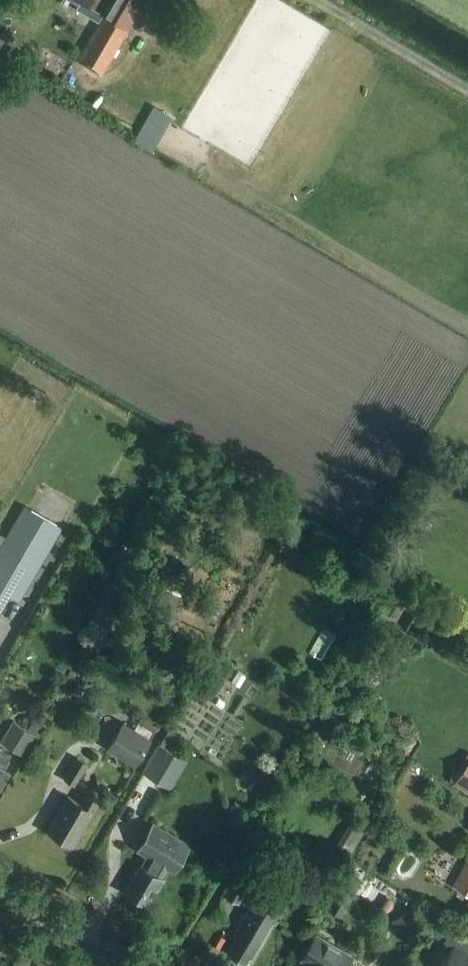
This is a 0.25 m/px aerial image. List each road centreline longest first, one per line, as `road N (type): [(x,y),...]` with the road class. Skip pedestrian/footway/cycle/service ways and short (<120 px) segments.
road 1 (tertiary): [(120,965),(0,896)]

